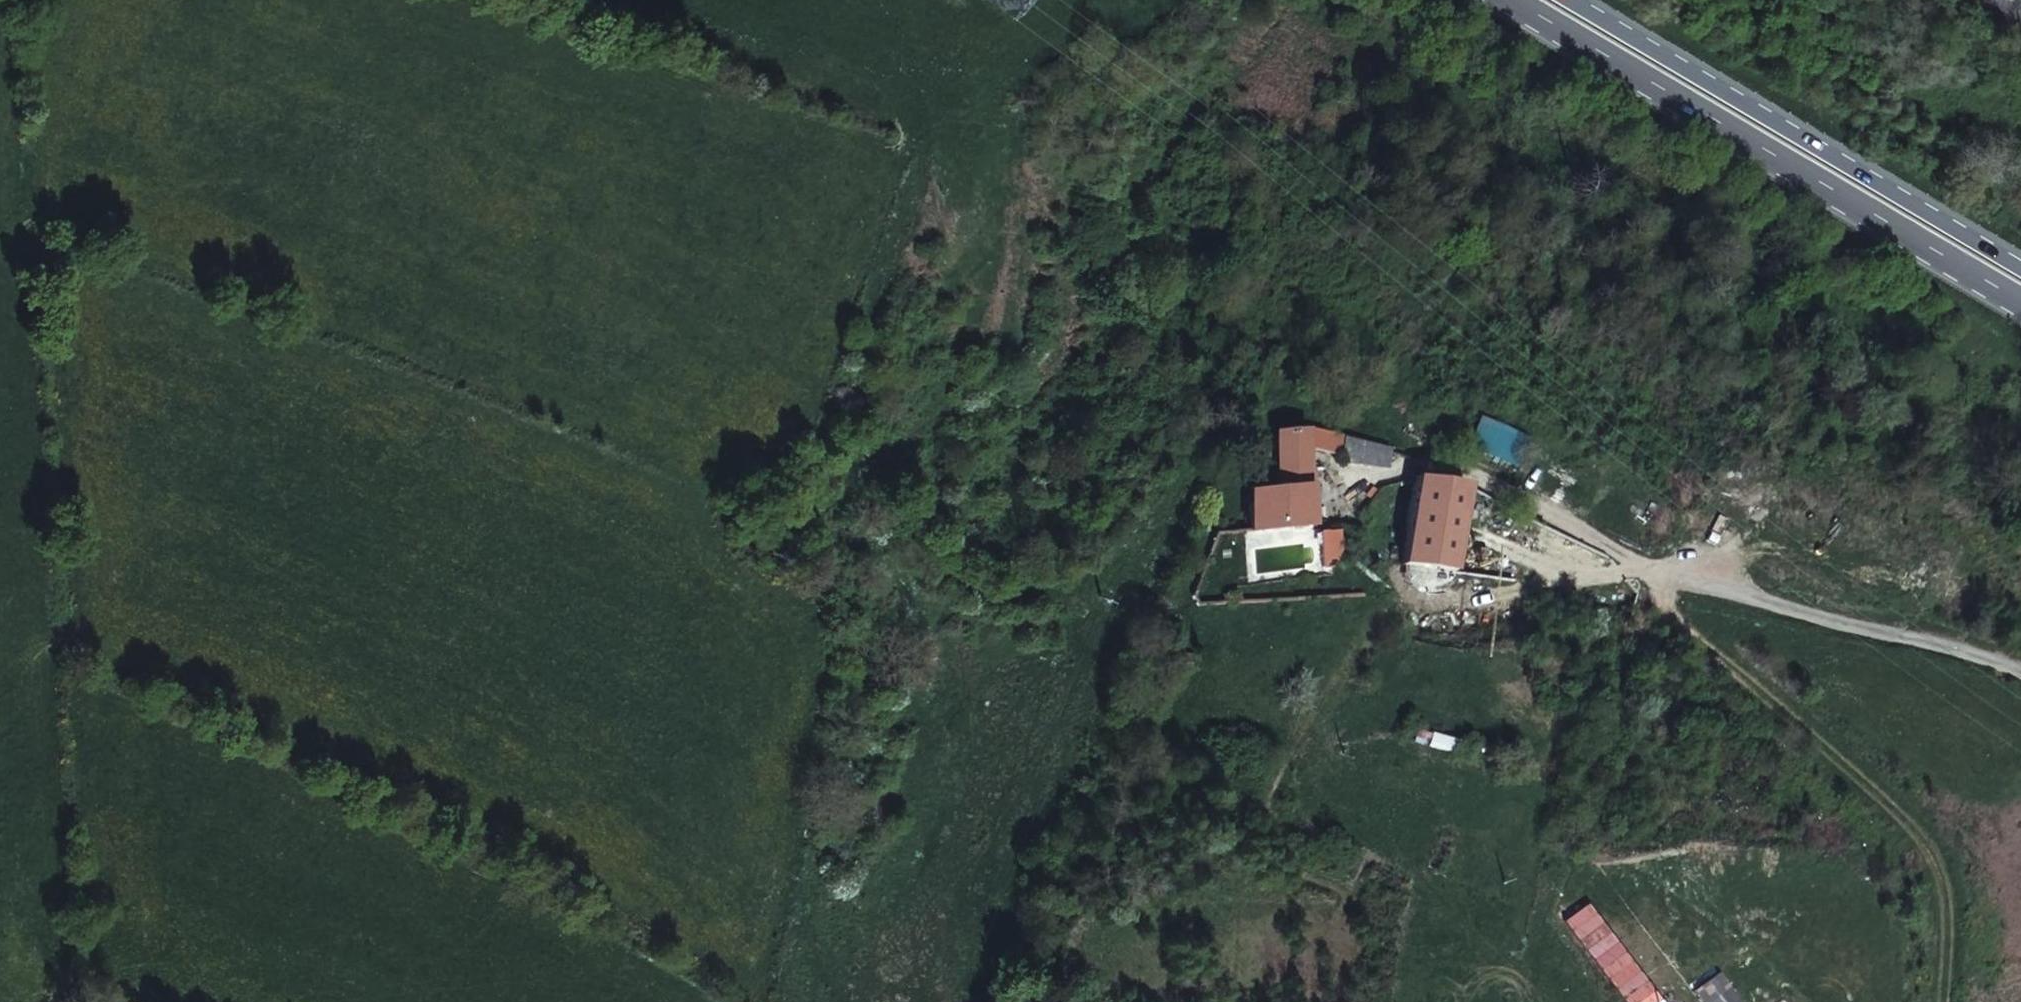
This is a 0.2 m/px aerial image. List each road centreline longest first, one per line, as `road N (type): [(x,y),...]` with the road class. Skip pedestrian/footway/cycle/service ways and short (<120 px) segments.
road 1 (trunk): [(1518,0),(2020,296)]
road 2 (track): [(1644,562),(1687,627),(1843,767),(1909,844),(1933,909),(1931,1001)]
road 3 (trunk): [(2020,266),(1570,0)]

